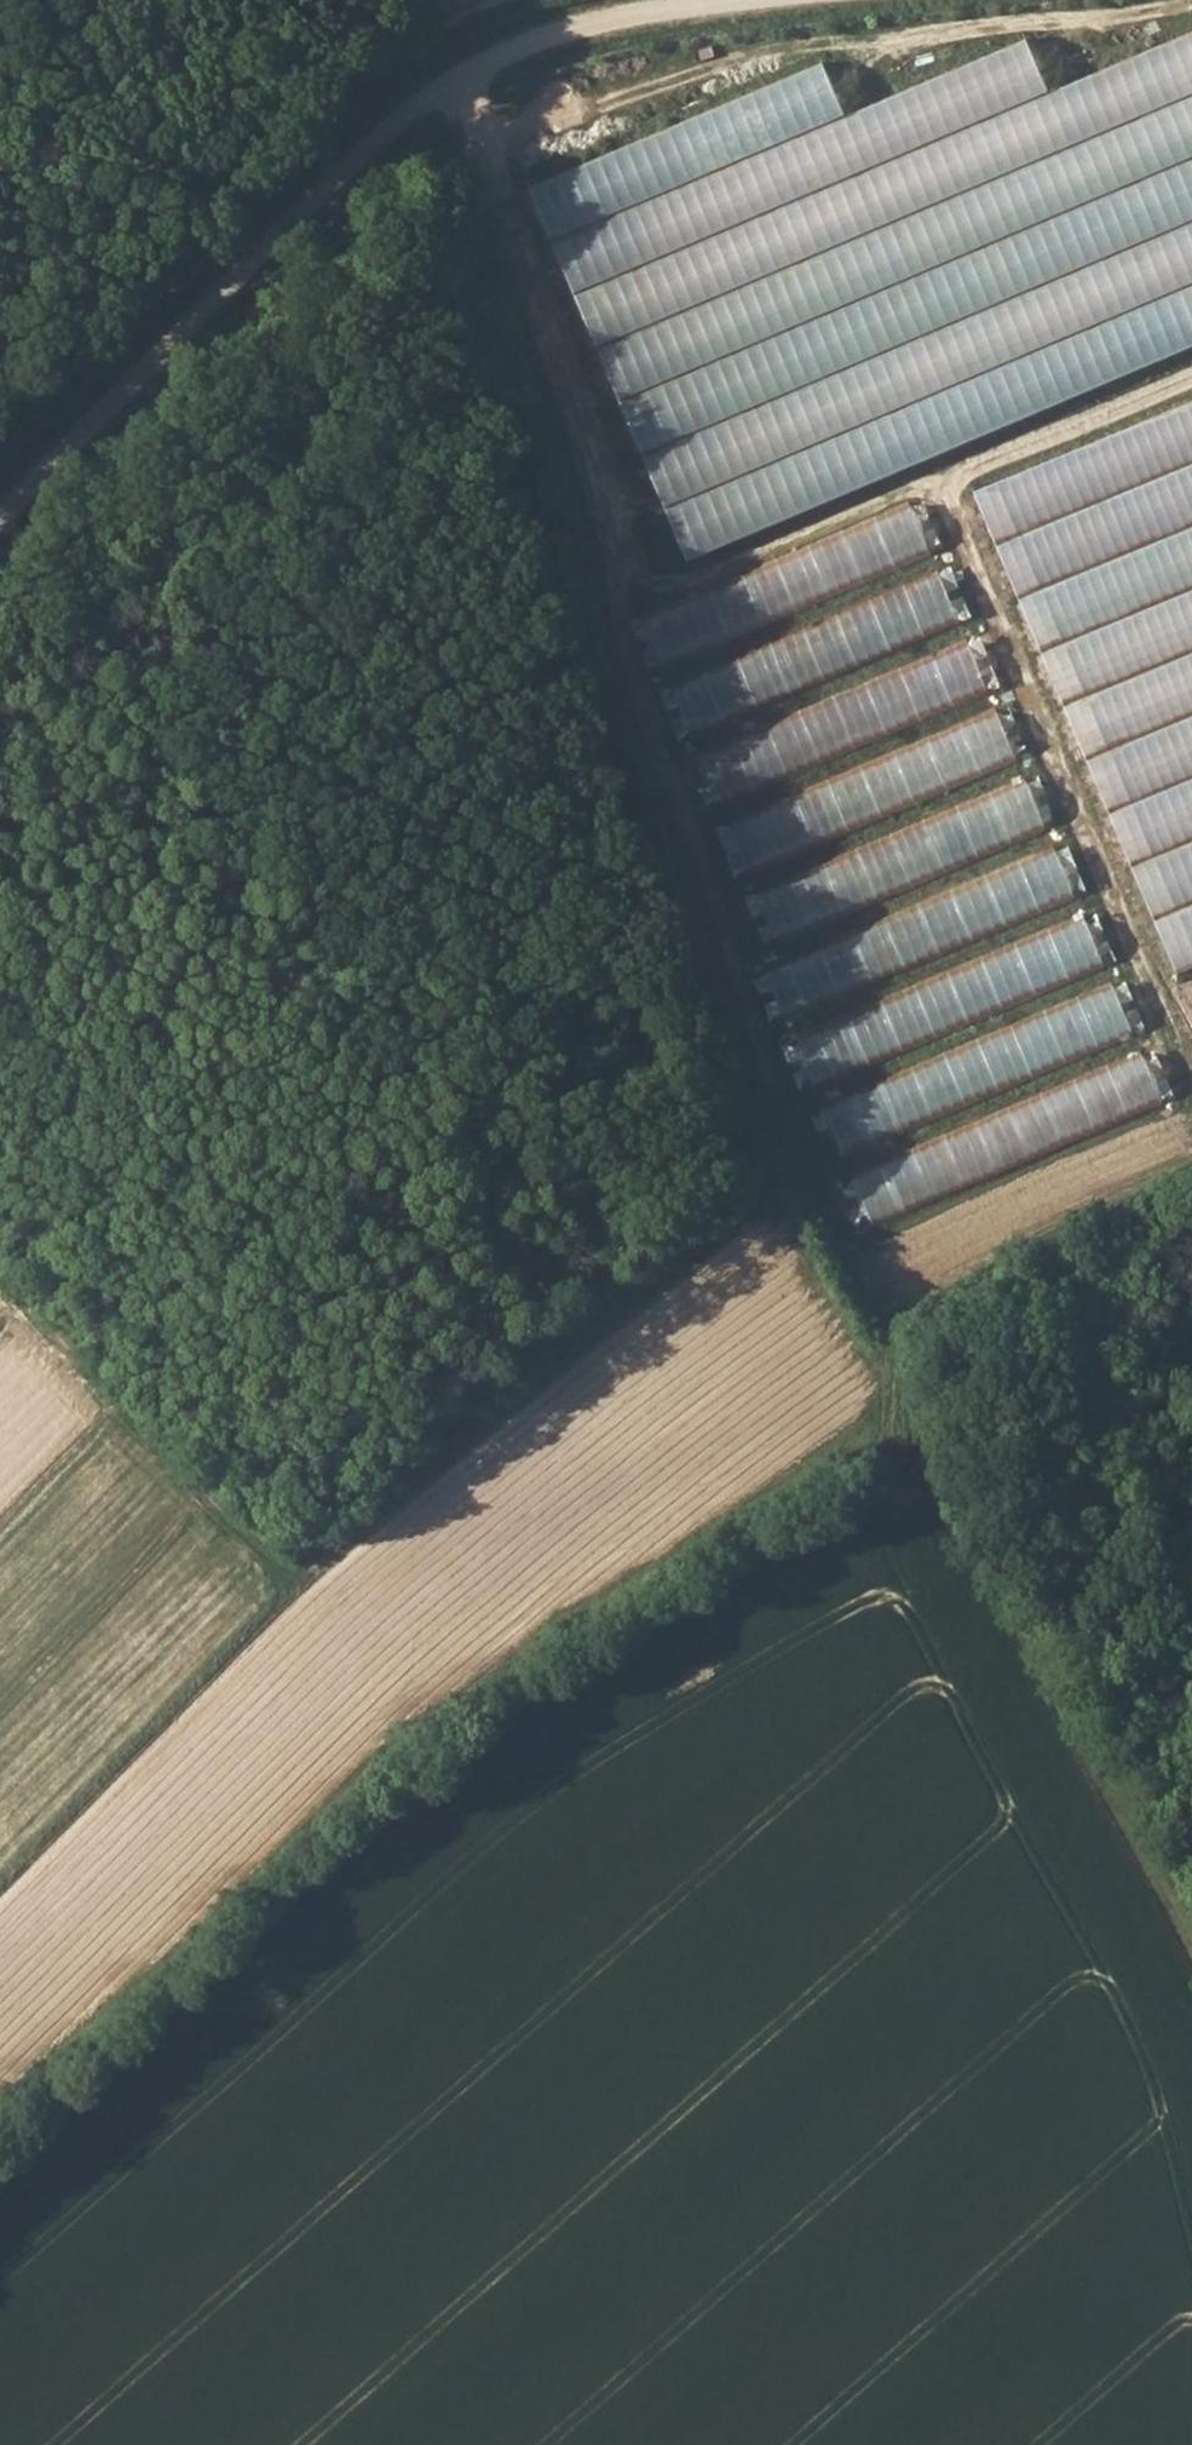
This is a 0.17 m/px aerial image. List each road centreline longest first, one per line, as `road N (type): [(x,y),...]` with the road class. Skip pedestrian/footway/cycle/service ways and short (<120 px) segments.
road 1 (unclassified): [(795,0),(576,27),(407,116),(314,195),(0,514)]

